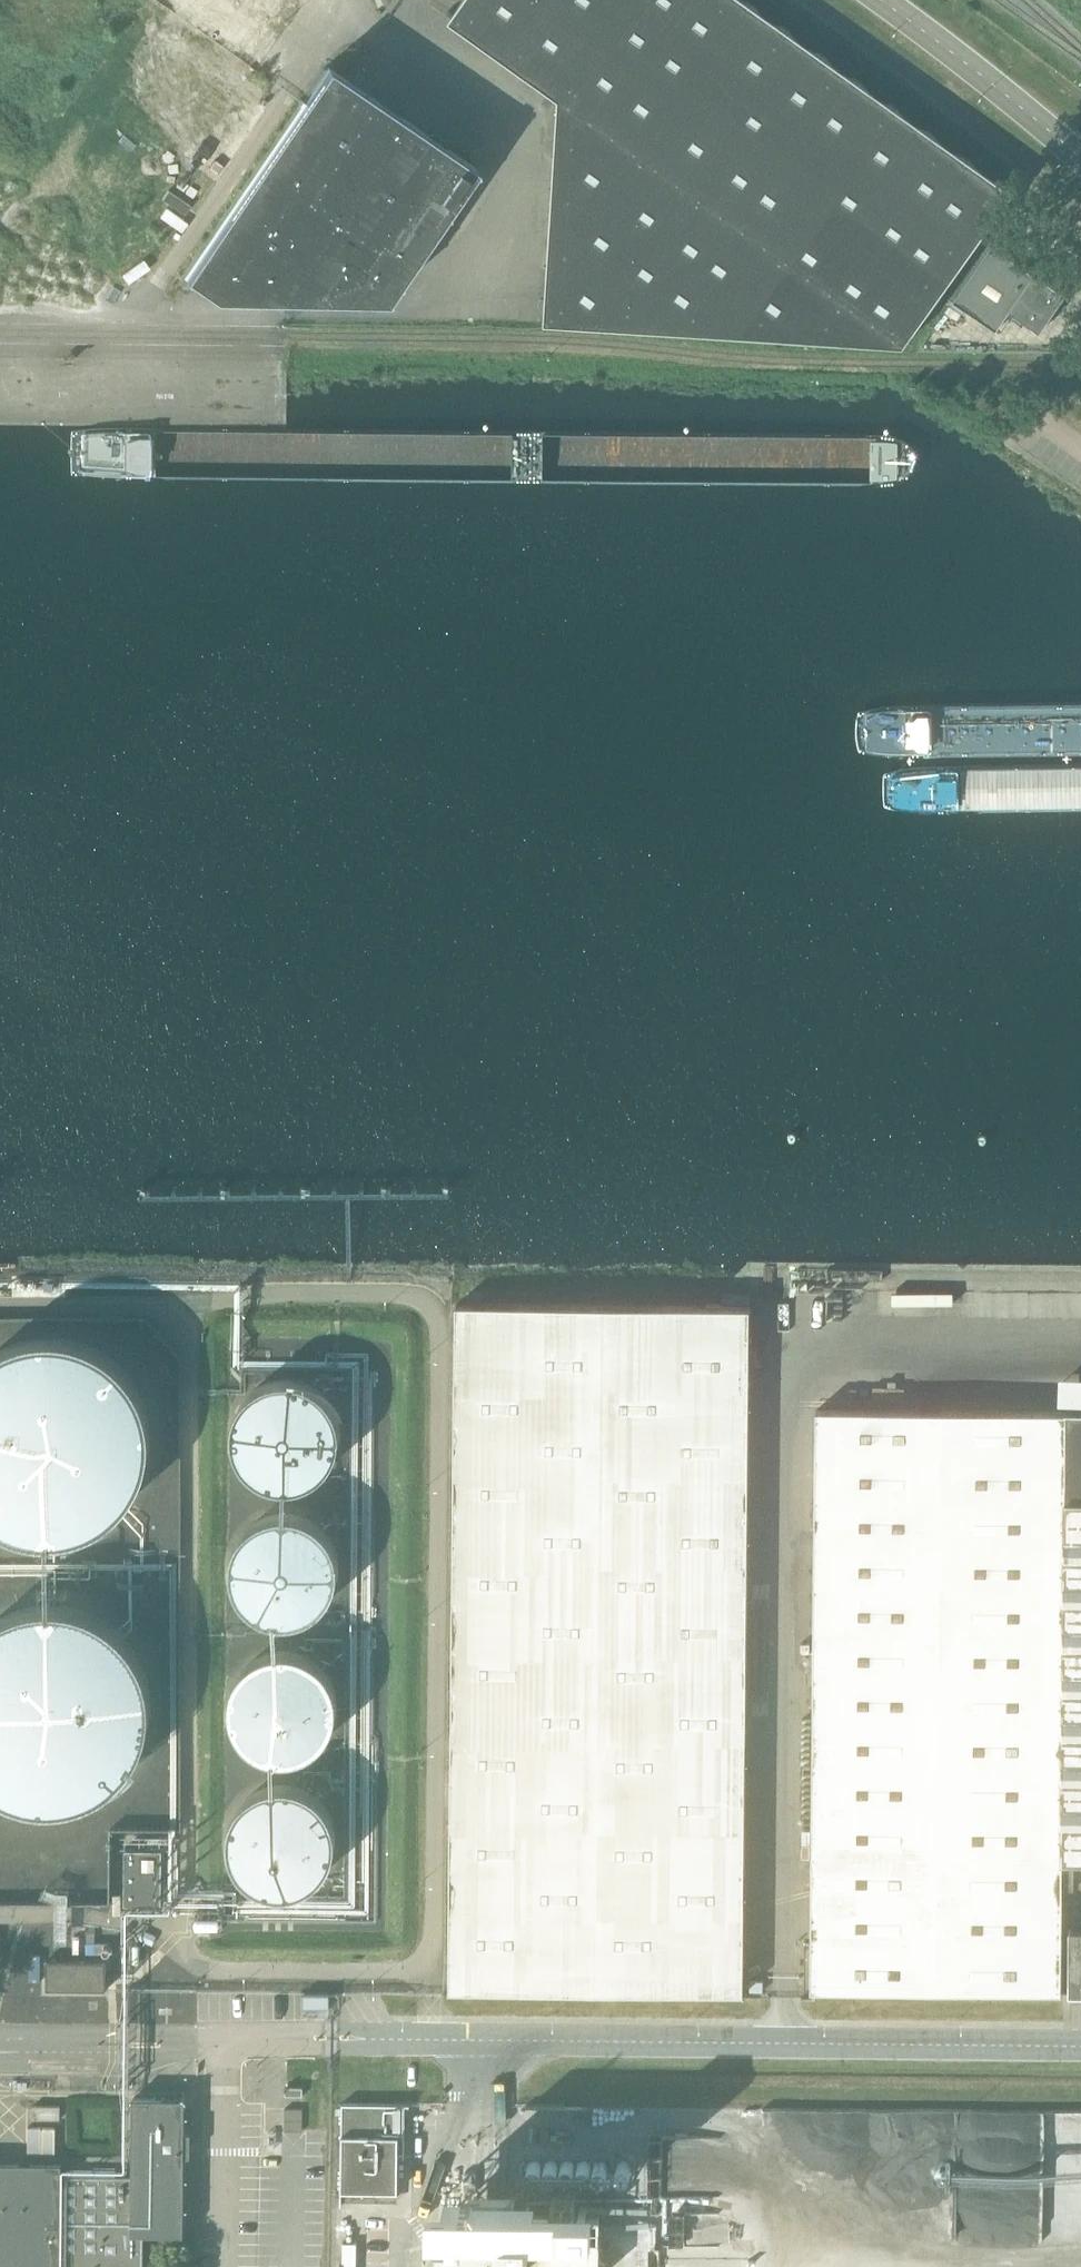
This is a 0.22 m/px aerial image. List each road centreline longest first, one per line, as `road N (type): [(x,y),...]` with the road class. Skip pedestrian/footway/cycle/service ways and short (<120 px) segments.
road 1 (unclassified): [(1080,2045),(367,2038)]
road 2 (tertiary): [(1080,159),(879,0)]

